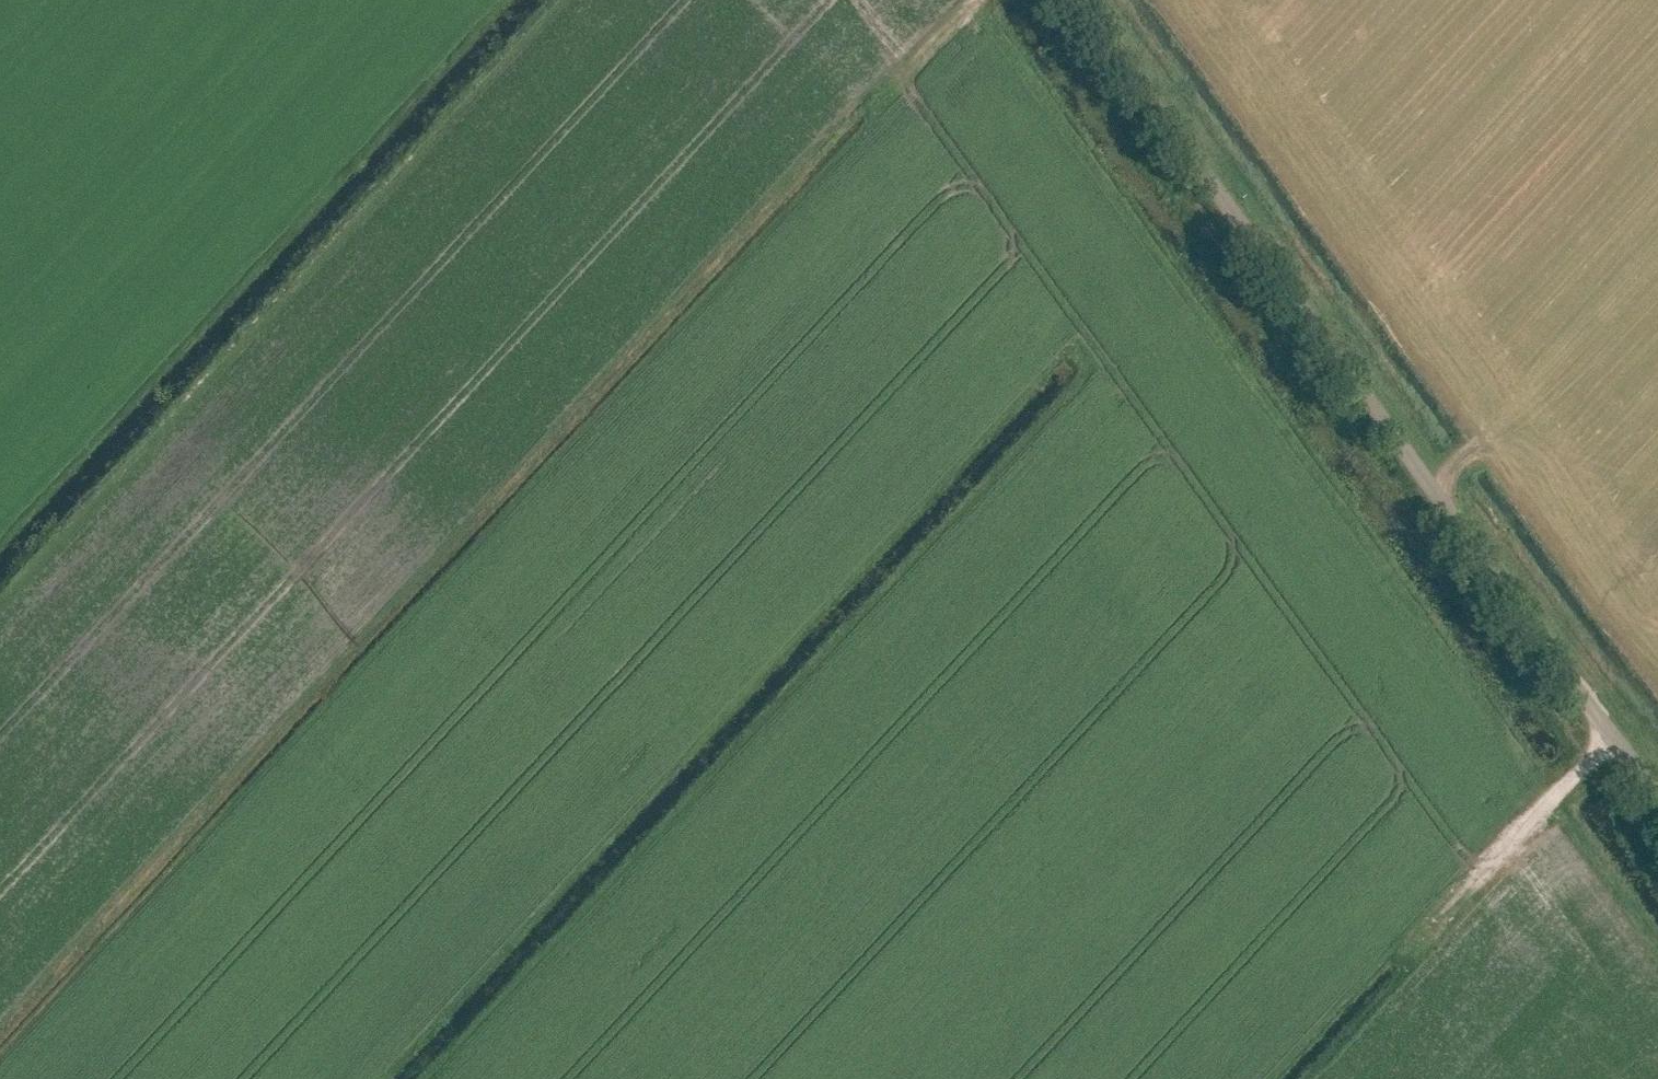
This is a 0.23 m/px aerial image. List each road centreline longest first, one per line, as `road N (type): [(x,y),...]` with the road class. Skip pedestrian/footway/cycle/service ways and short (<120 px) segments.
road 1 (tertiary): [(1657,805),(1598,737),(1060,0)]

